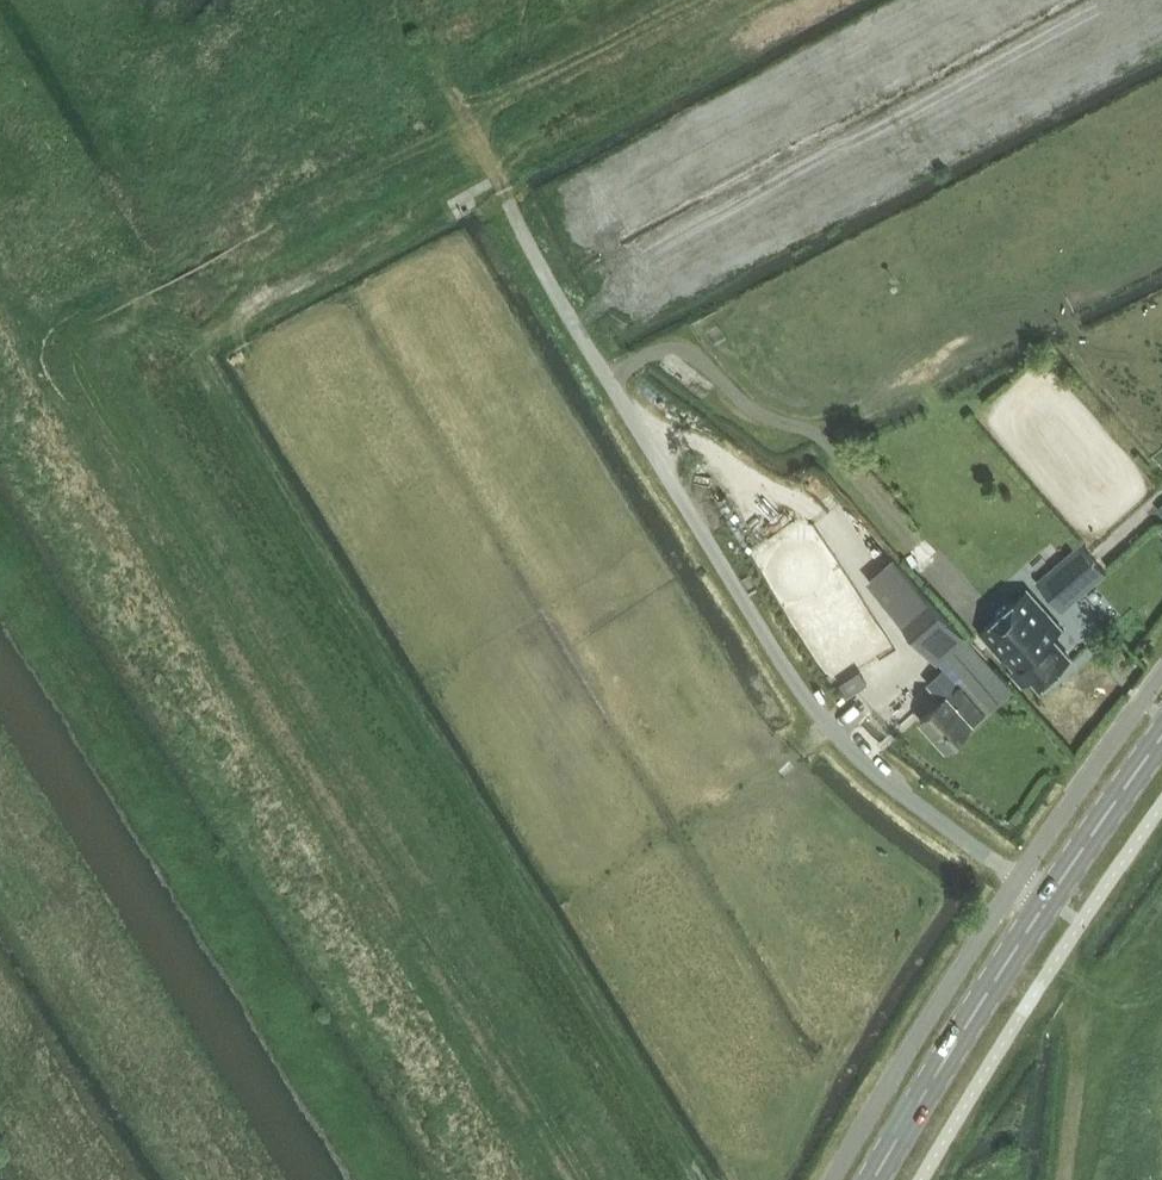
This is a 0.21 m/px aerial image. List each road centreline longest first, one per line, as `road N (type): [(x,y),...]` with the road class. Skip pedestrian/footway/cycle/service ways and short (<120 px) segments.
road 1 (unclassified): [(1046,899),(881,777),(789,677),(505,199)]
road 2 (primary): [(872,1179),(1046,899)]
road 3 (primary): [(1046,899),(1161,744)]

